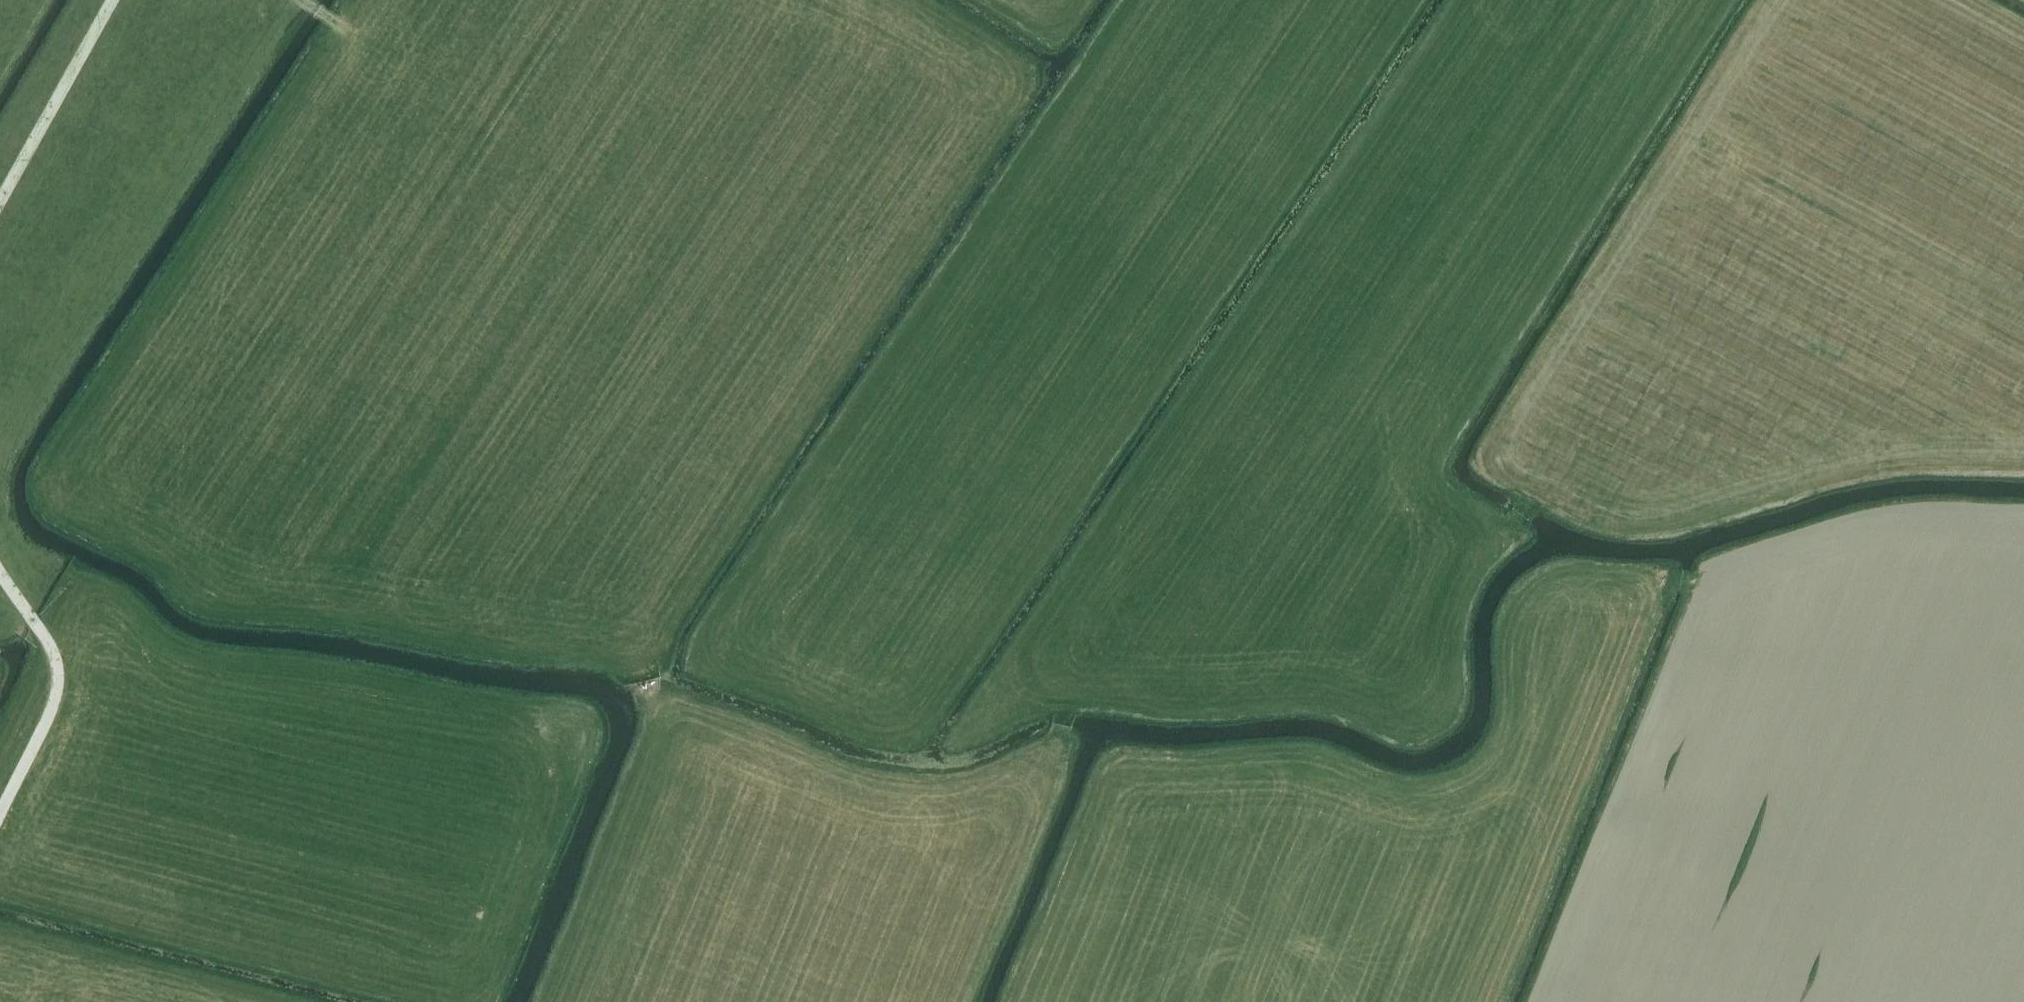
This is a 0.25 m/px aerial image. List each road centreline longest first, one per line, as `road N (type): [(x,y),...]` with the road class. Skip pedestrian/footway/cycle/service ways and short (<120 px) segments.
road 1 (track): [(0,814),(49,717),(58,676),(52,648),(0,572)]
road 2 (track): [(0,201),(112,0)]

